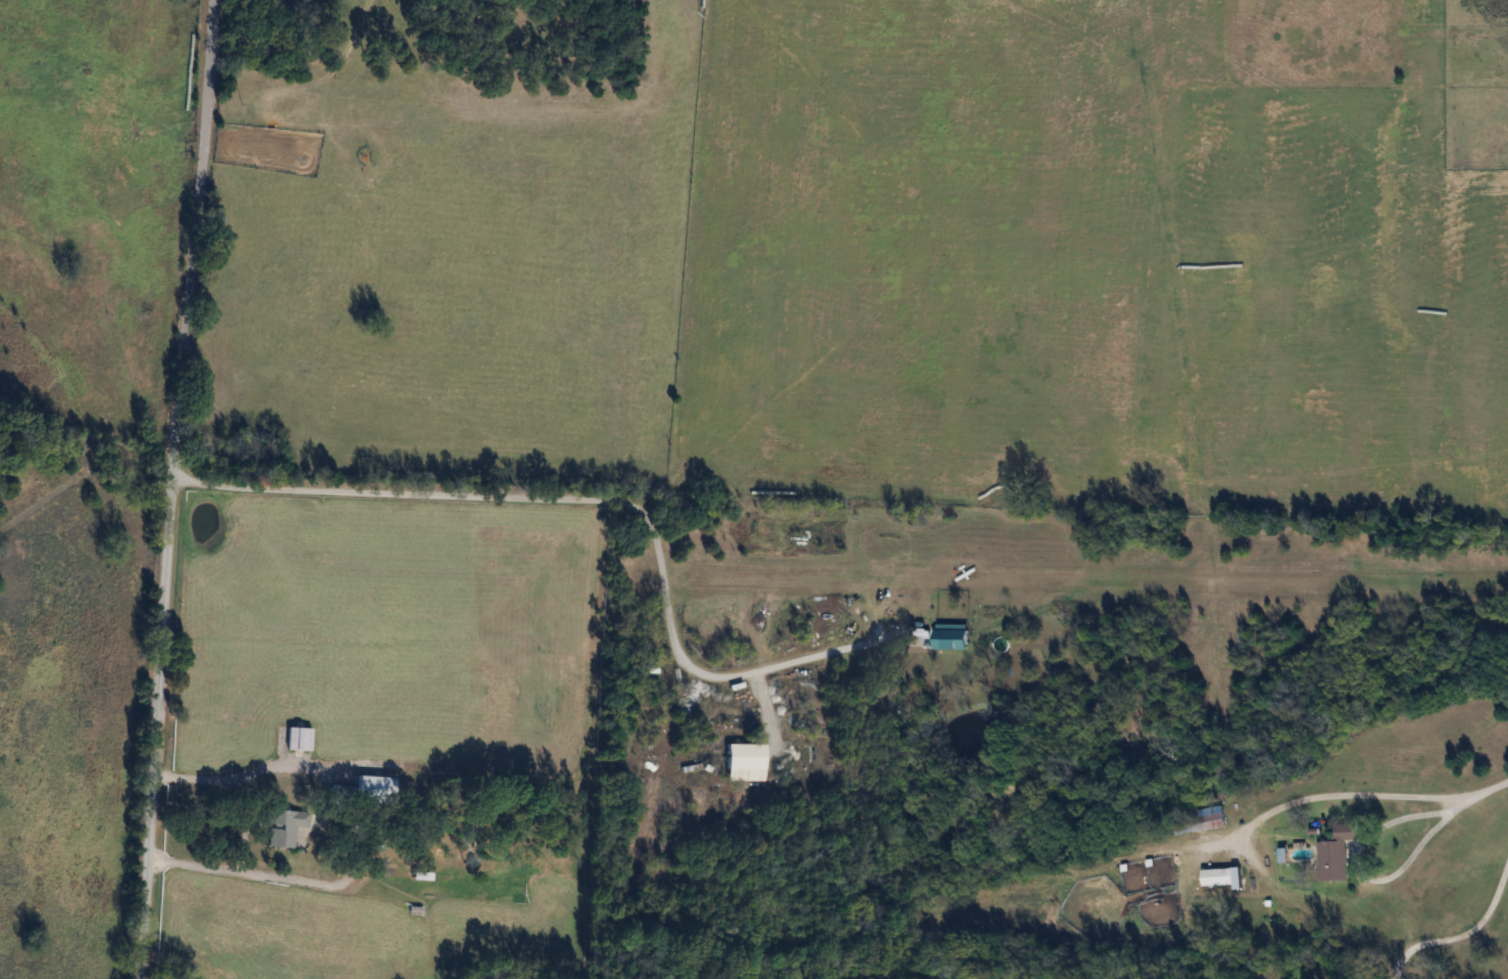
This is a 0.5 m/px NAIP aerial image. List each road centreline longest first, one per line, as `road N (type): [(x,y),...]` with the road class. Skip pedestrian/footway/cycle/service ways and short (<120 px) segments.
road 1 (residential): [(141,978),(213,0)]

